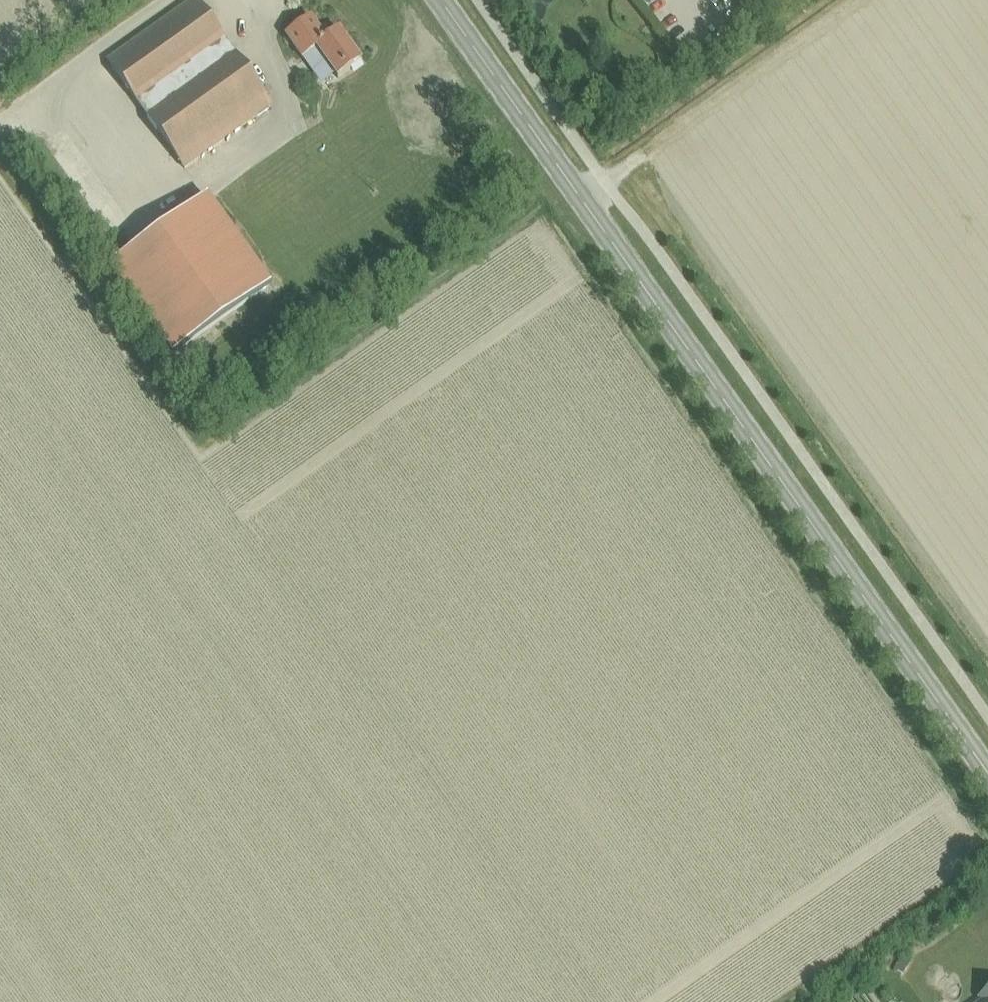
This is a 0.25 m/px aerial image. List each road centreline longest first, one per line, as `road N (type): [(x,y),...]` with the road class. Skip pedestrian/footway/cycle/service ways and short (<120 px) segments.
road 1 (secondary): [(987,774),(441,0)]

